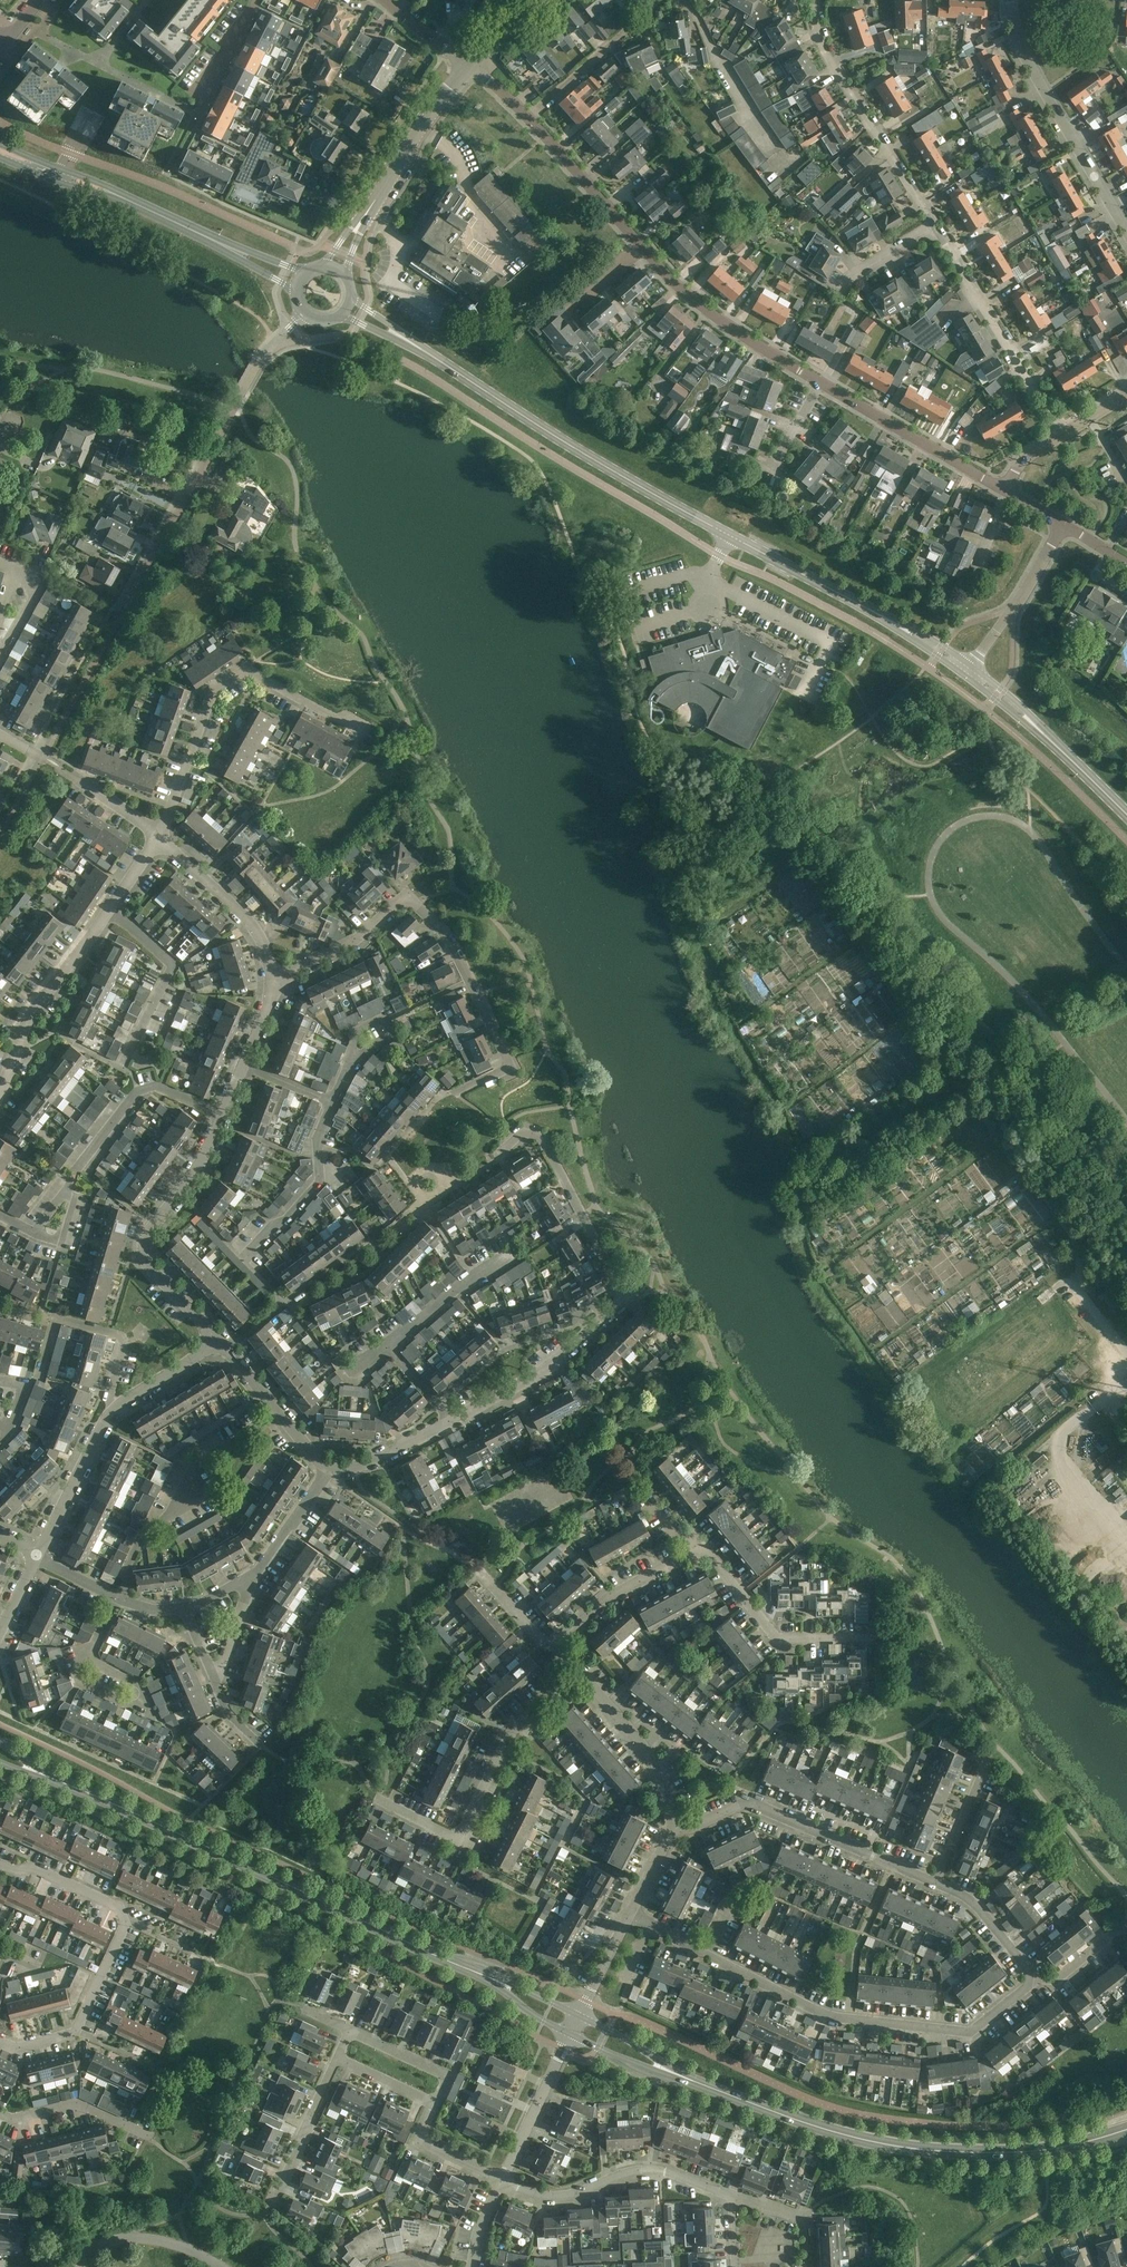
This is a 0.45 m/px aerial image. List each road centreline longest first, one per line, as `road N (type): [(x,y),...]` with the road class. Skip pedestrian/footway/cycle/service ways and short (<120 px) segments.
road 1 (residential): [(451,1422),(561,1360),(620,1300),(537,1135),(523,1133),(490,1164),(424,1203),(405,1179)]
road 2 (tertiary): [(884,617),(587,456),(411,343)]
road 3 (tertiary): [(490,1978),(47,1776)]
road 4 (tertiary): [(681,2076),(815,2126),(913,2149),(1017,2152),(1126,2129)]
road 5 (residential): [(450,1094),(505,1069),(507,1059),(445,935),(413,903),(403,898),(352,942),(272,984)]
road 6 (residential): [(1032,1979),(970,2033),(822,2013),(707,1954)]
road 7 (residential): [(125,606),(261,359),(305,314)]
road 8 (residential): [(159,837),(218,687),(244,670),(366,734)]
road 9 (residential): [(377,1799),(447,1833),(461,1830),(510,1734),(577,1674)]
road 10 (residential): [(936,1885),(746,1804),(671,1836)]
road 11 (residential): [(219,1339),(150,1267),(143,1250),(144,1236),(225,1118)]
road 12 (residential): [(1126,235),(1022,51),(1008,0)]
road 13 (residential): [(933,226),(819,36),(816,0)]
road 14 (residential): [(116,1597),(148,1530),(168,1515),(201,1462),(281,1411)]
road 15 (tertiary): [(227,247),(0,147)]
road 16 (residential): [(1063,434),(933,226)]
road 17 (residential): [(733,2197),(665,2172),(640,2171),(560,2196),(502,2182)]
road 18 (residential): [(820,383),(689,297),(640,246)]
road 19 (residential): [(109,1411),(127,1338),(55,1317),(31,1388)]
road 20 (residential): [(699,1547),(775,1638),(873,1638)]
road 21 (residential): [(1004,490),(820,383)]
road 22 (residential): [(0,1086),(30,1018),(109,909)]
road 23 (residential): [(225,1118),(164,1088),(137,1091),(75,1173)]
road 24 (residential): [(671,1836),(669,1797),(644,1747),(577,1674)]
road 25 (residential): [(121,1063),(170,963),(109,909)]
road 26 (residential): [(272,984),(249,918),(159,837)]
road 27 (tertiary): [(363,218),(470,65)]
road 28 (residential): [(247,1254),(318,1177),(318,1140),(333,1102)]
road 29 (residential): [(552,1646),(612,1595),(699,1547)]
road 30 (residential): [(528,119),(659,0)]
road 31 (residential): [(65,2266),(122,2237),(188,2248),(224,2266)]
road 32 (residential): [(89,1656),(135,1681),(145,1693),(140,1704),(81,1683),(78,1656)]
road 33 (residential): [(640,246),(528,119)]
road 34 (residential): [(502,2182),(571,2035)]
road 35 (residential): [(38,1557),(109,1411)]
road 36 (residential): [(271,2204),(337,2056)]
road 37 (residential): [(150,2138),(78,2103),(12,2119),(0,2113)]
road 38 (residential): [(388,1343),(515,1251)]
road 39 (residential): [(256,0),(187,133)]
road 40 (residential): [(123,1919),(117,1904),(0,1861)]
road 41 (residential): [(1032,1979),(974,1903),(936,1885)]
road 42 (residential): [(936,1885),(983,1758)]
road 43 (residential): [(326,1468),(352,1468),(451,1422)]
road 44 (residential): [(436,2104),(444,2074),(350,2032)]
road 45 (residential): [(250,1577),(326,1468)]
road 46 (residential): [(109,1411),(219,1339)]
road 47 (residential): [(502,2182),(428,2146),(423,2133),(436,2104)]
road 48 (residential): [(808,2266),(804,2217),(733,2197)]
road 49 (residential): [(76,2031),(123,1919)]
road 50 (residential): [(0,655),(34,595),(21,571),(0,564)]

